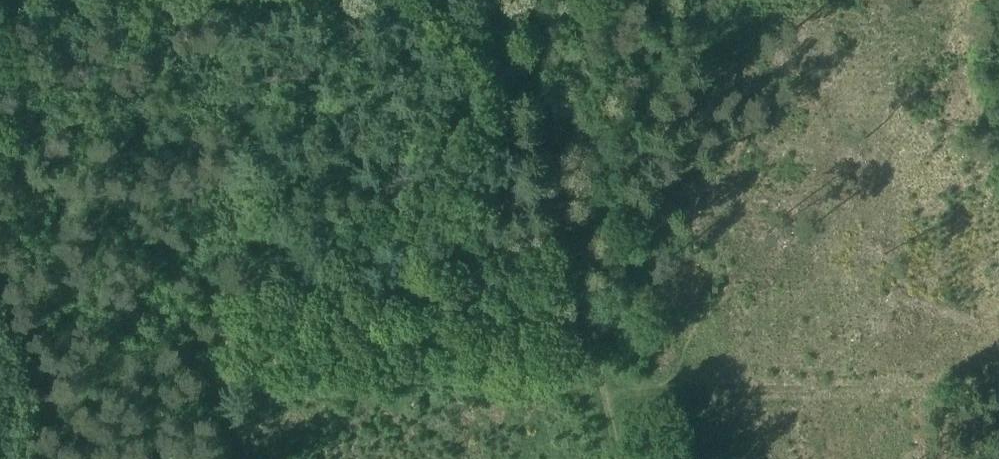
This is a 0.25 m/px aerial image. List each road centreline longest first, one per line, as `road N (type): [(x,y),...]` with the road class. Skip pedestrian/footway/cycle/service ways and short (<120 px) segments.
road 1 (track): [(538,0),(545,126),(618,458)]

